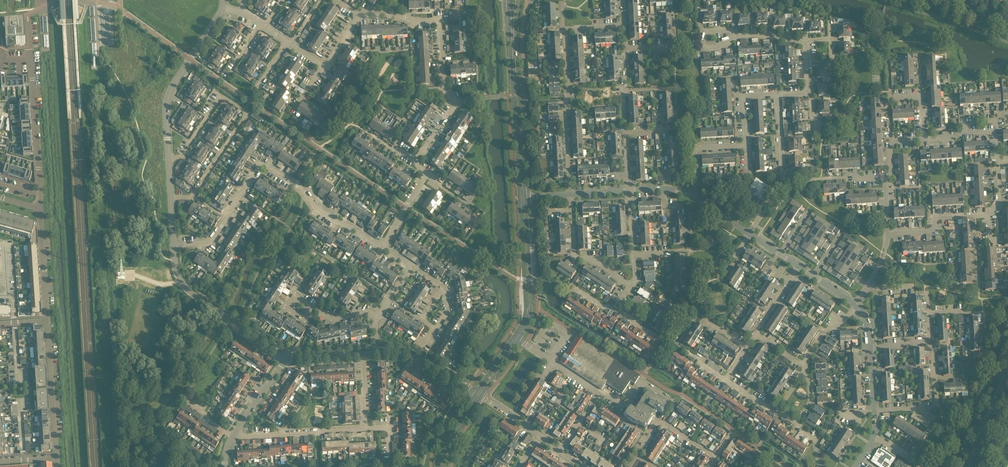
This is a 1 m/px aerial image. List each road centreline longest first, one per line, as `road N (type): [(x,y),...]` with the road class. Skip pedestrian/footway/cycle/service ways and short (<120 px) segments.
road 1 (residential): [(383,247),(264,167),(210,243),(174,246)]
road 2 (residential): [(417,161),(458,99),(444,88),(439,22),(358,15)]
road 3 (residential): [(171,197),(193,196),(244,110),(217,100),(181,156),(168,157)]
road 4 (tertiary): [(508,0),(520,198)]
road 5 (tertiary): [(525,197),(517,0)]
road 6 (residential): [(168,157),(167,97),(223,7)]
road 7 (residential): [(749,234),(783,181),(779,95)]
road 8 (tertiary): [(518,339),(531,309),(525,197)]
road 9 (tertiary): [(520,198),(526,312),(515,335)]
road 10 (residential): [(47,319),(56,457)]
road 11 (residential): [(40,192),(31,58)]
road 12 (residential): [(234,436),(367,427)]
road 13 (residential): [(724,380),(615,309)]

